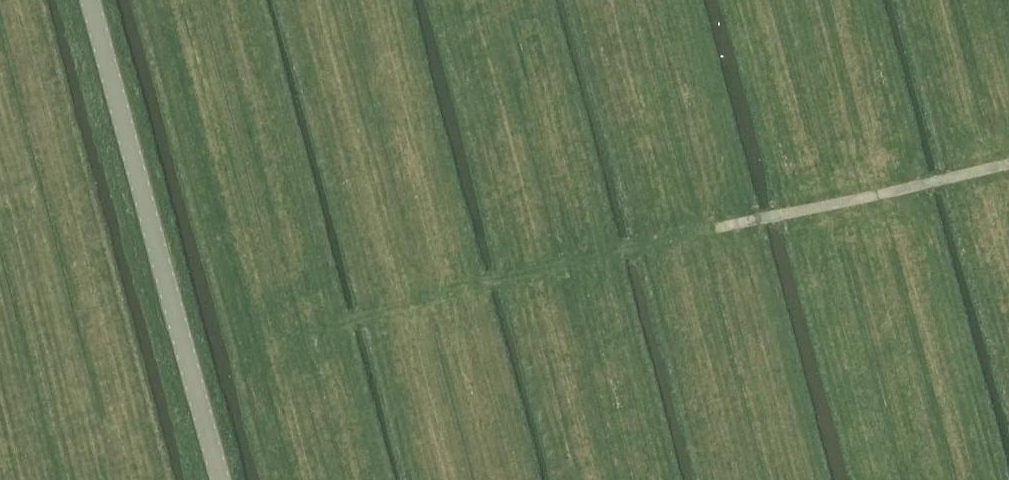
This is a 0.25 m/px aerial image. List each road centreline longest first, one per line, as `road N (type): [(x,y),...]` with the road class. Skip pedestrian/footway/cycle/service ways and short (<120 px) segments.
road 1 (unclassified): [(219,479),(89,0)]

